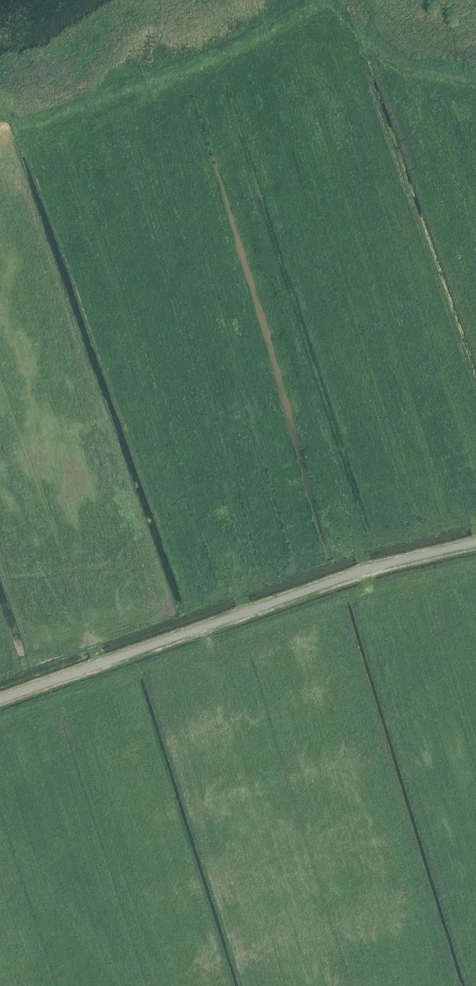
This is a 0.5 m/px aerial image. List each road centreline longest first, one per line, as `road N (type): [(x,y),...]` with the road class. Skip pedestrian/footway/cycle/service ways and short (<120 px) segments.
road 1 (unclassified): [(0,699),(475,541)]

